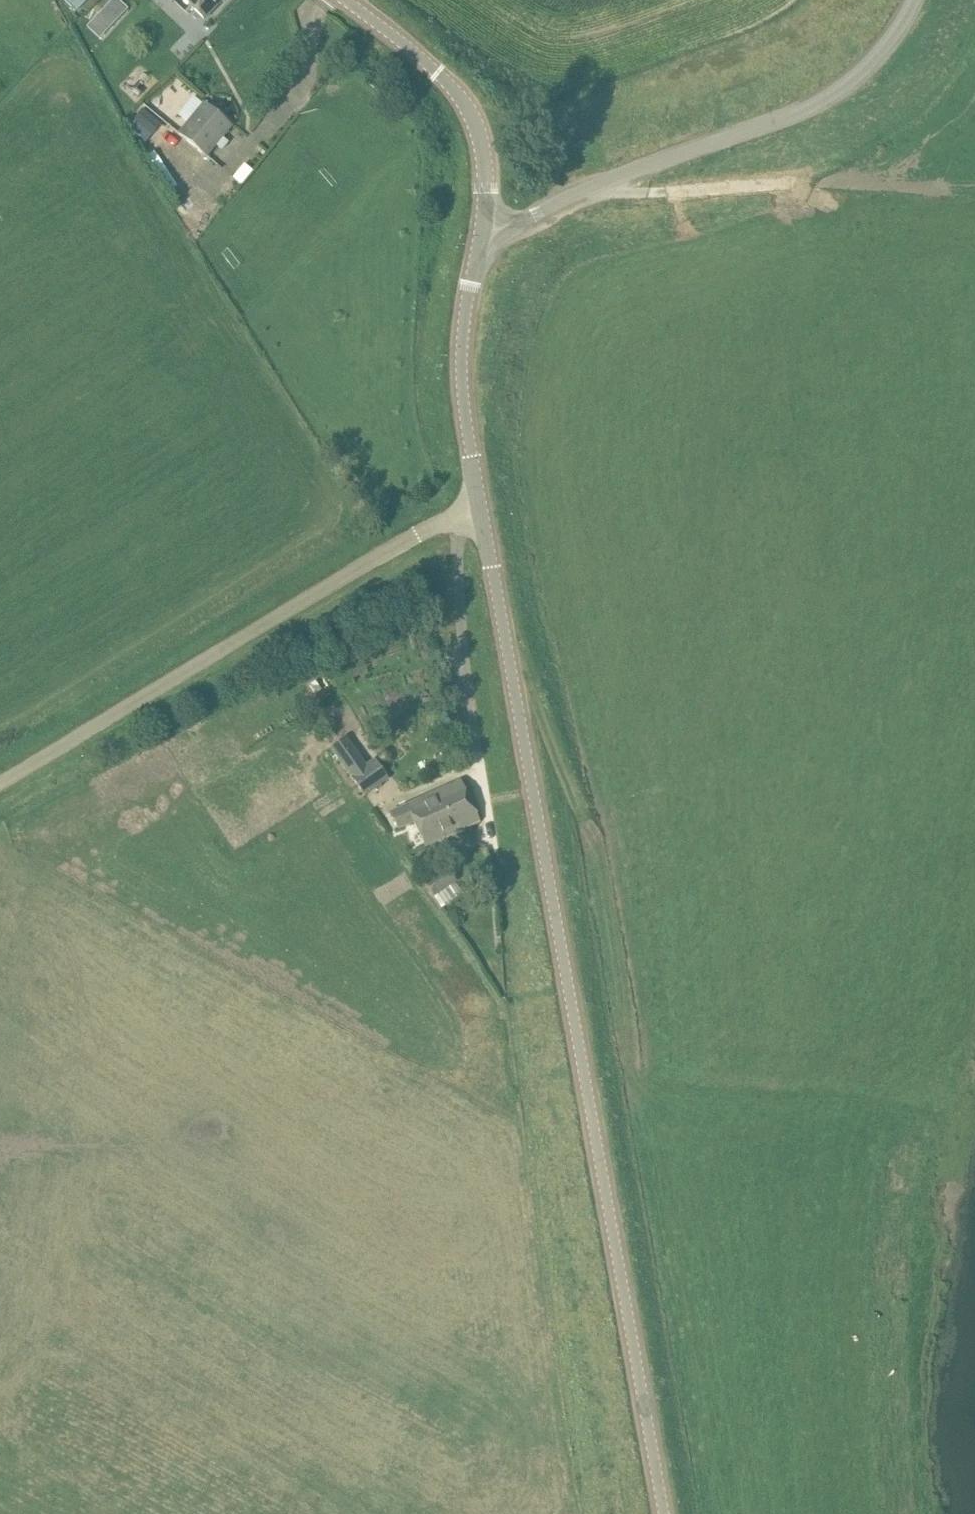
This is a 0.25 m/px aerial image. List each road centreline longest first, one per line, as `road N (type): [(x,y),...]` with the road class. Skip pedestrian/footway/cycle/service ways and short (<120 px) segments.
road 1 (tertiary): [(664,1513),(479,505)]
road 2 (unclassified): [(0,785),(418,533),(479,505)]
road 3 (unclassified): [(483,241),(565,197),(809,107),(861,71),(913,0)]
road 4 (tertiary): [(483,241),(484,159),(470,113),(439,74),(346,0)]
road 5 (tertiary): [(479,505),(461,361),(483,241)]
road 6 (track): [(508,658),(543,709),(582,819)]
road 7 (track): [(596,185),(632,192),(753,185)]

